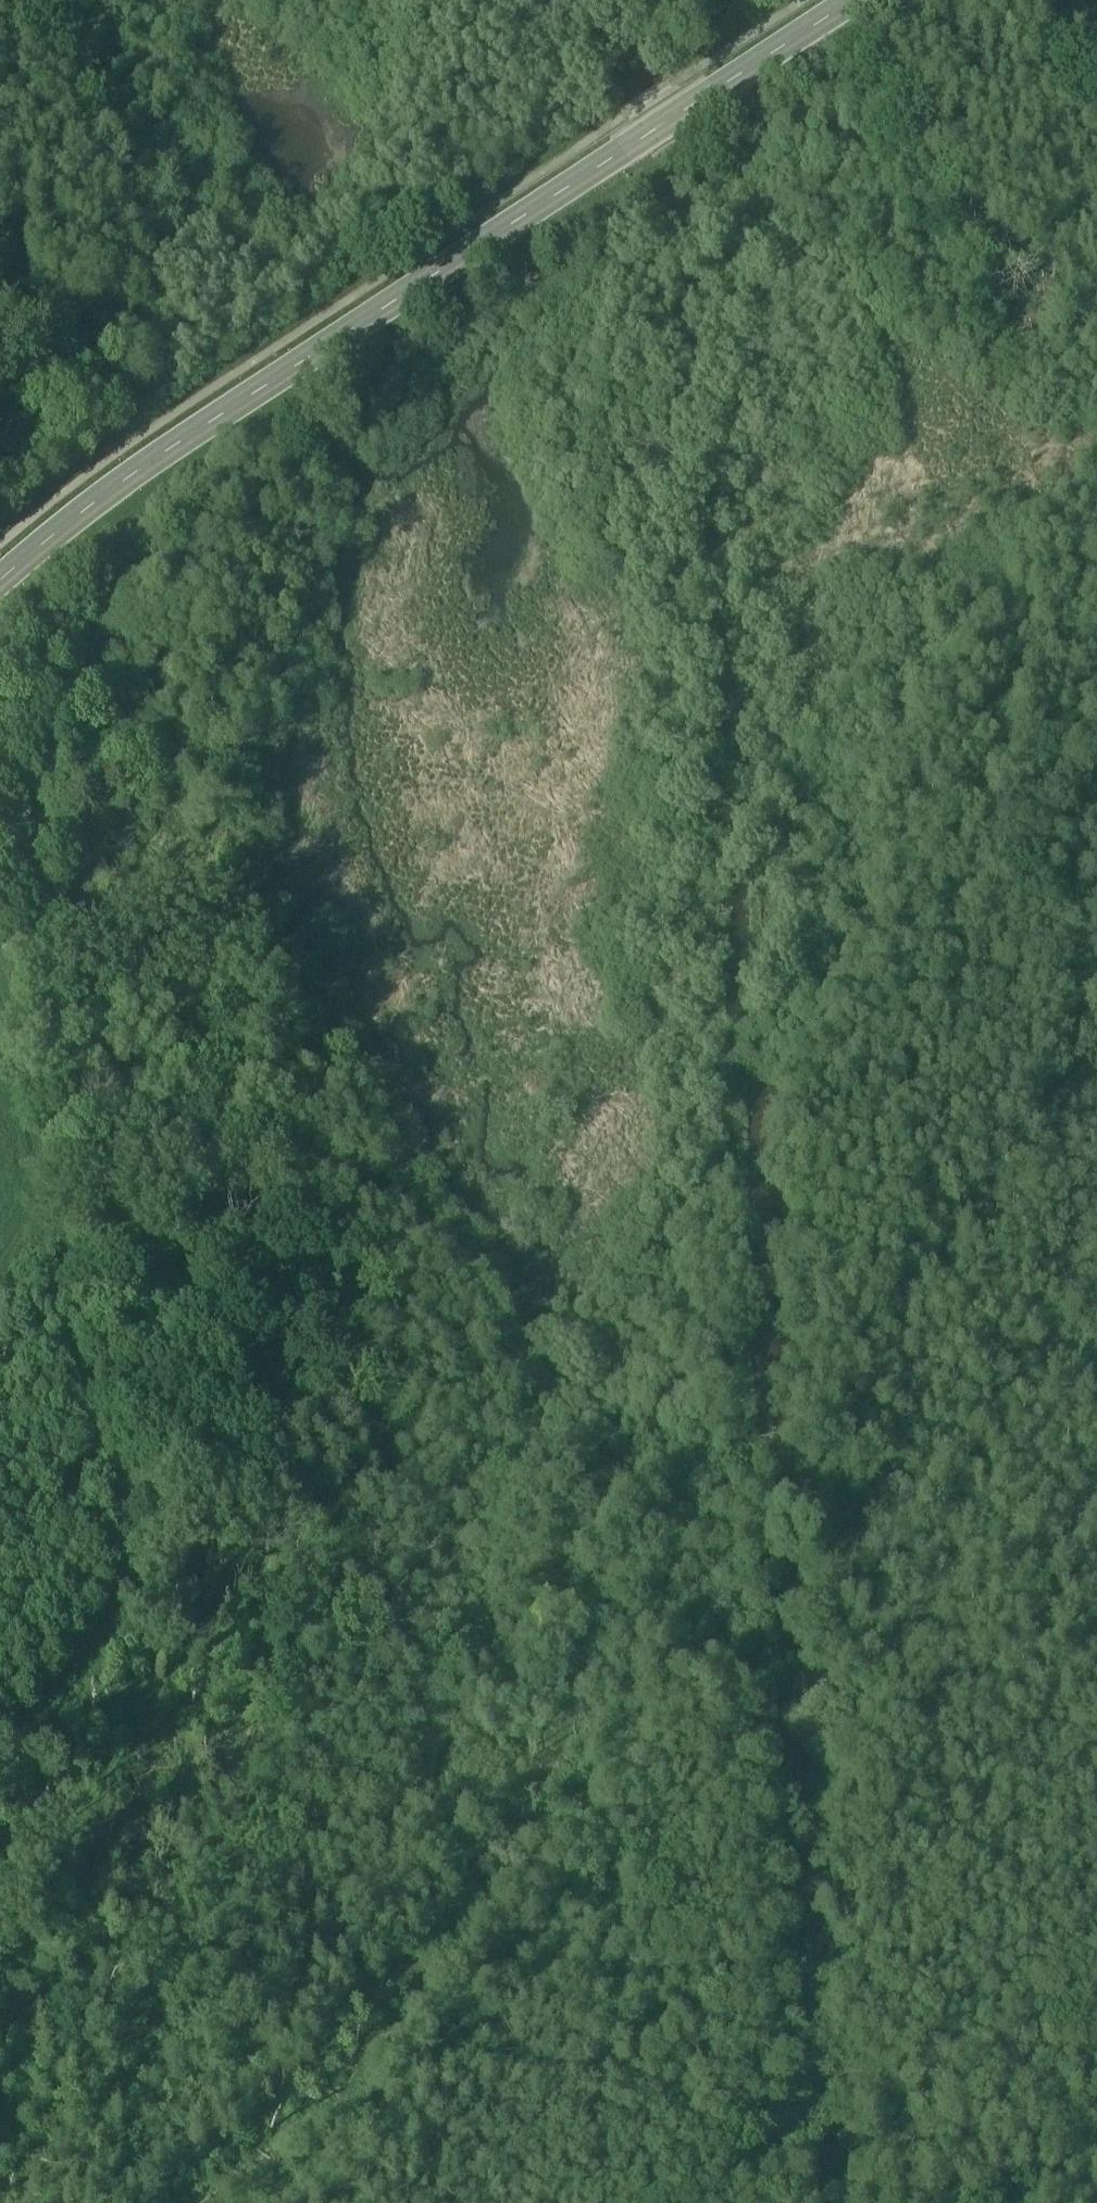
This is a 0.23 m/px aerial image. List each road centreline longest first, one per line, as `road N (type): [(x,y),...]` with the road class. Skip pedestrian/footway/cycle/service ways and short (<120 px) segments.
road 1 (tertiary): [(0,580),(134,474),(859,0)]
road 2 (track): [(191,1790),(151,1551),(0,944)]

